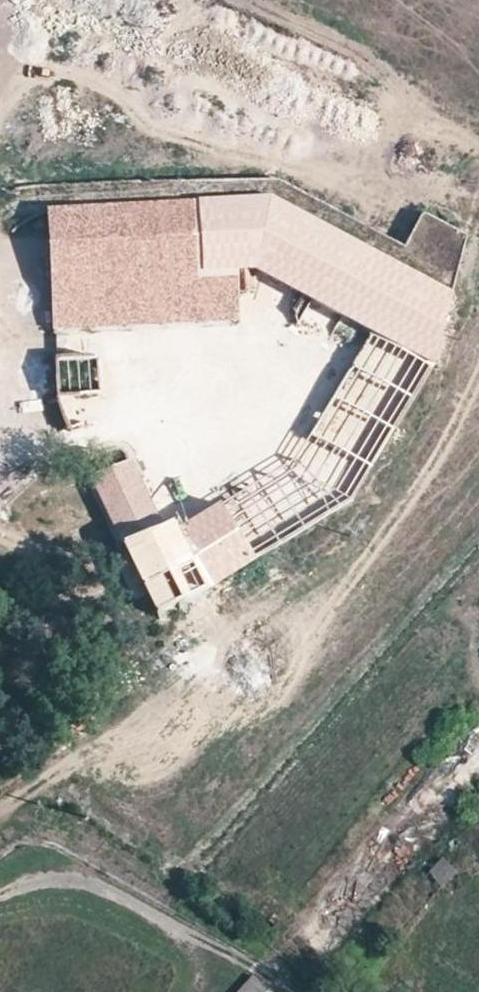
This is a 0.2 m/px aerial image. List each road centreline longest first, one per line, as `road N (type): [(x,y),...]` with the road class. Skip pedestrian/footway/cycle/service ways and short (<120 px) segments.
road 1 (track): [(0,893),(39,879),(86,884),(188,940),(267,970),(291,991)]

